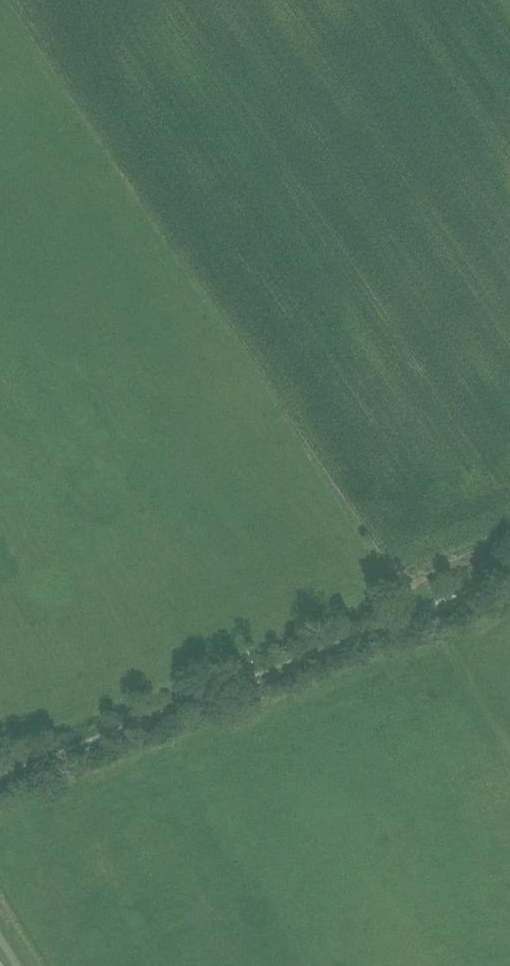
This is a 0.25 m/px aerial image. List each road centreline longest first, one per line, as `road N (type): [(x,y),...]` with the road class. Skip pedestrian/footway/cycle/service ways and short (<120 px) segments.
road 1 (track): [(0,782),(509,580)]

